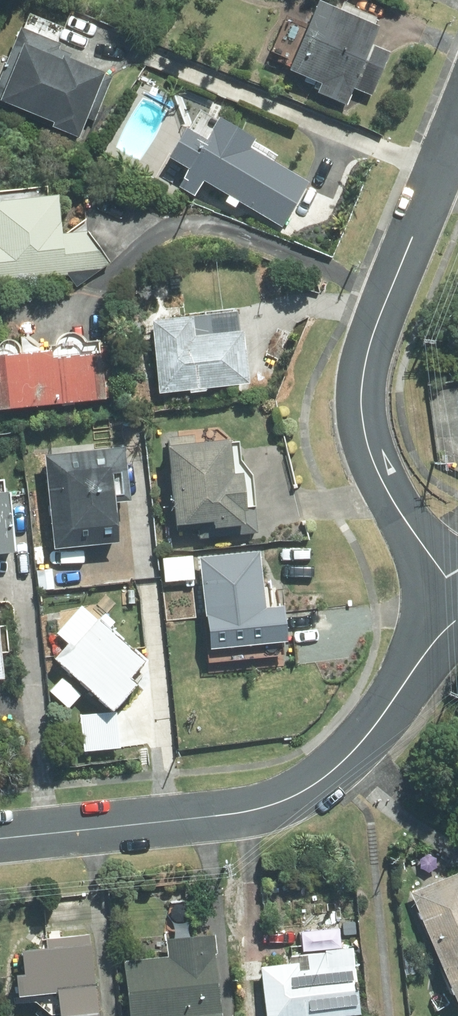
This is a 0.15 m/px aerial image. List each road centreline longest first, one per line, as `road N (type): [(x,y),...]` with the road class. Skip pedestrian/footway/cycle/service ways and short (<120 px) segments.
road 1 (residential): [(0,837),(275,805),(333,773),(457,615)]
road 2 (residential): [(457,602),(385,489),(366,443),(359,387),(372,326),(457,115)]

